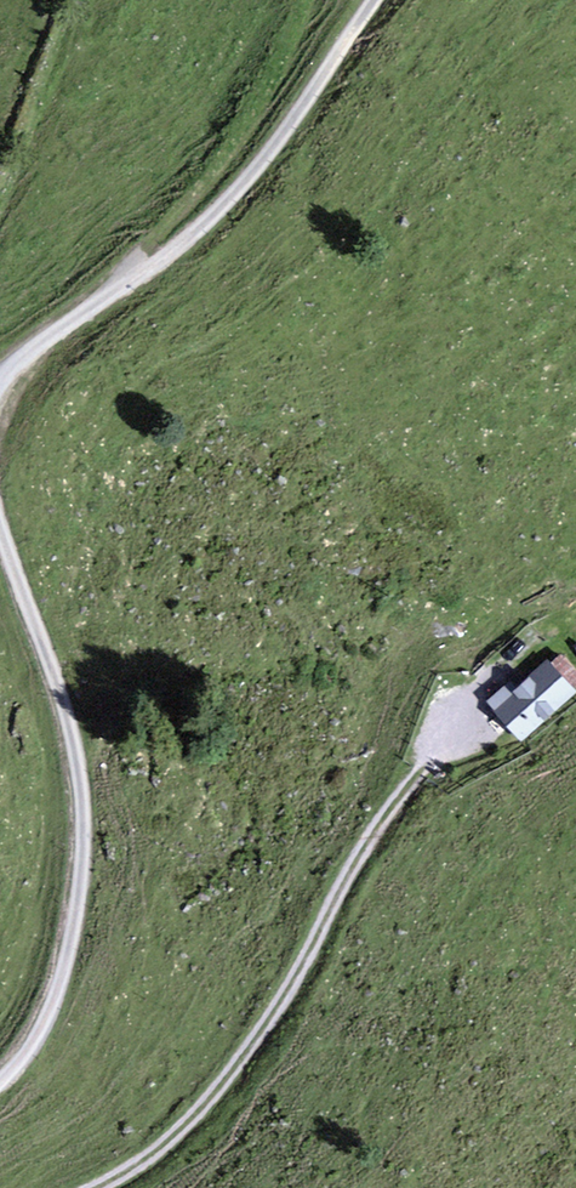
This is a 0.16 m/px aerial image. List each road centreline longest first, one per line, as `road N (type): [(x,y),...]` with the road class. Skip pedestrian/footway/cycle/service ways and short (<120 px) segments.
road 1 (track): [(0,532),(64,714),(78,769),(83,853),(67,965),(24,1058),(0,1080)]
road 2 (track): [(455,734),(384,808),(299,969),(126,1178),(104,1187)]
road 3 (track): [(377,0),(244,183),(177,252),(0,381)]
road 4 (track): [(302,0),(243,130),(126,269),(125,289)]

